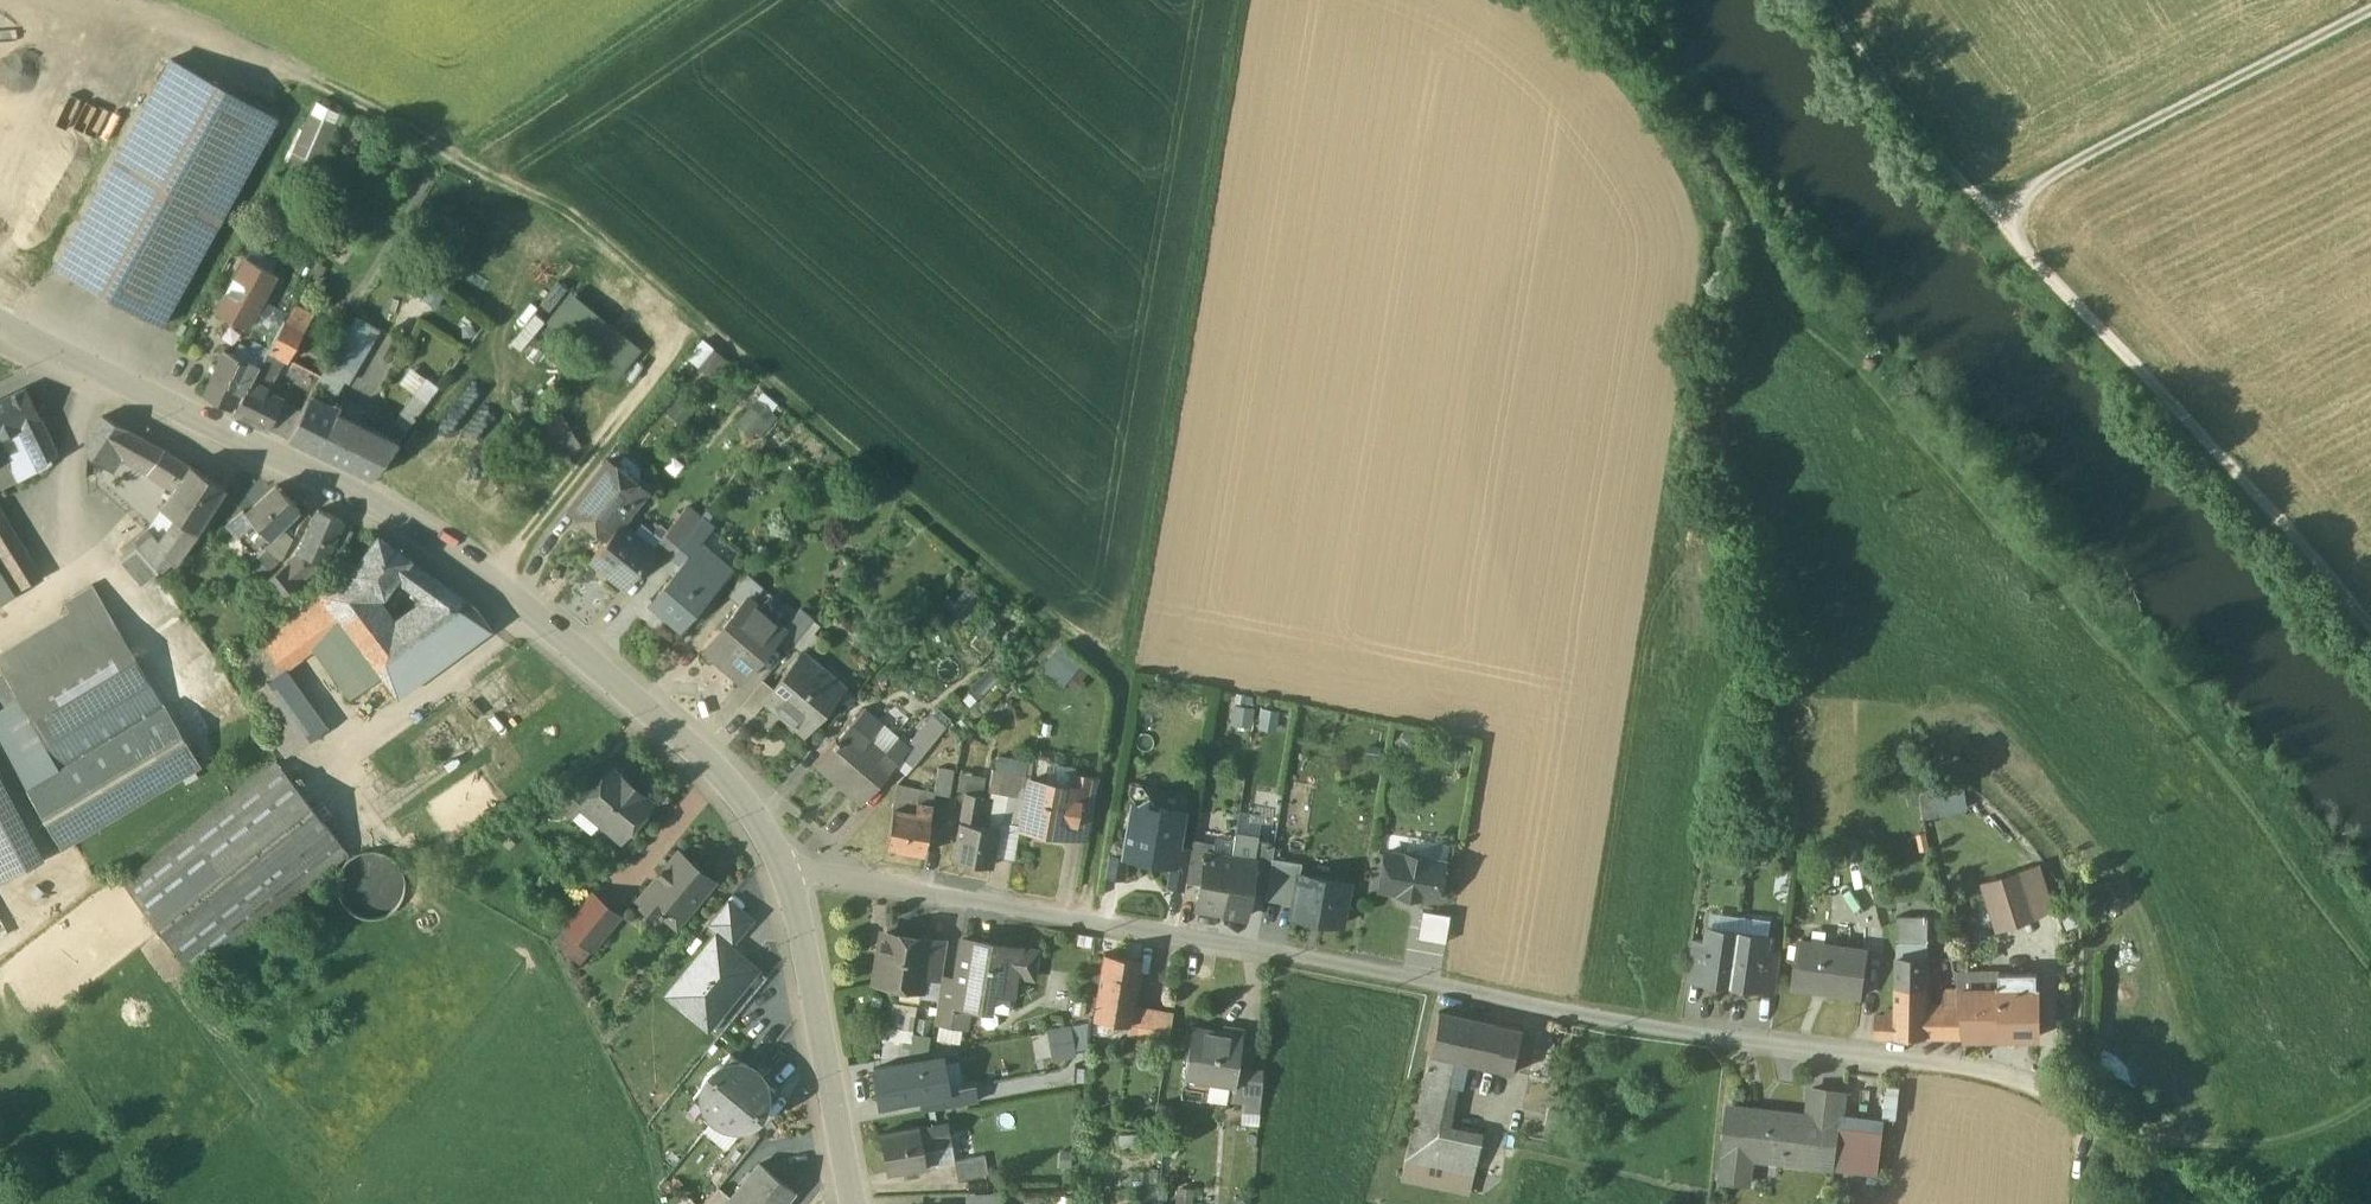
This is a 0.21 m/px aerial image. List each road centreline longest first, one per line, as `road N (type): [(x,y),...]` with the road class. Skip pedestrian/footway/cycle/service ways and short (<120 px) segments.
road 1 (residential): [(0,321),(272,457),(485,579),(709,758),(772,837),(787,870),(854,1203)]
road 2 (track): [(2370,961),(2301,848),(2212,742),(1822,309),(1629,0)]
road 3 (track): [(1582,1015),(1639,638),(1716,247),(1706,209),(1633,94),(1515,0)]
road 4 (track): [(1260,0),(1094,926)]
road 5 (track): [(1835,0),(1855,39),(1973,203),(2321,560),(2370,622)]
road 6 (track): [(100,0),(316,88),(533,198),(609,251),(700,337)]
road 7 (track): [(1973,203),(2370,21)]
road 8 (track): [(485,579),(700,337)]
road 9 (track): [(2370,1138),(2200,1150),(2072,1116)]
road 10 (track): [(718,0),(468,165)]
road 11 (track): [(2182,1203),(2121,1170),(2086,1123),(2083,1203)]

